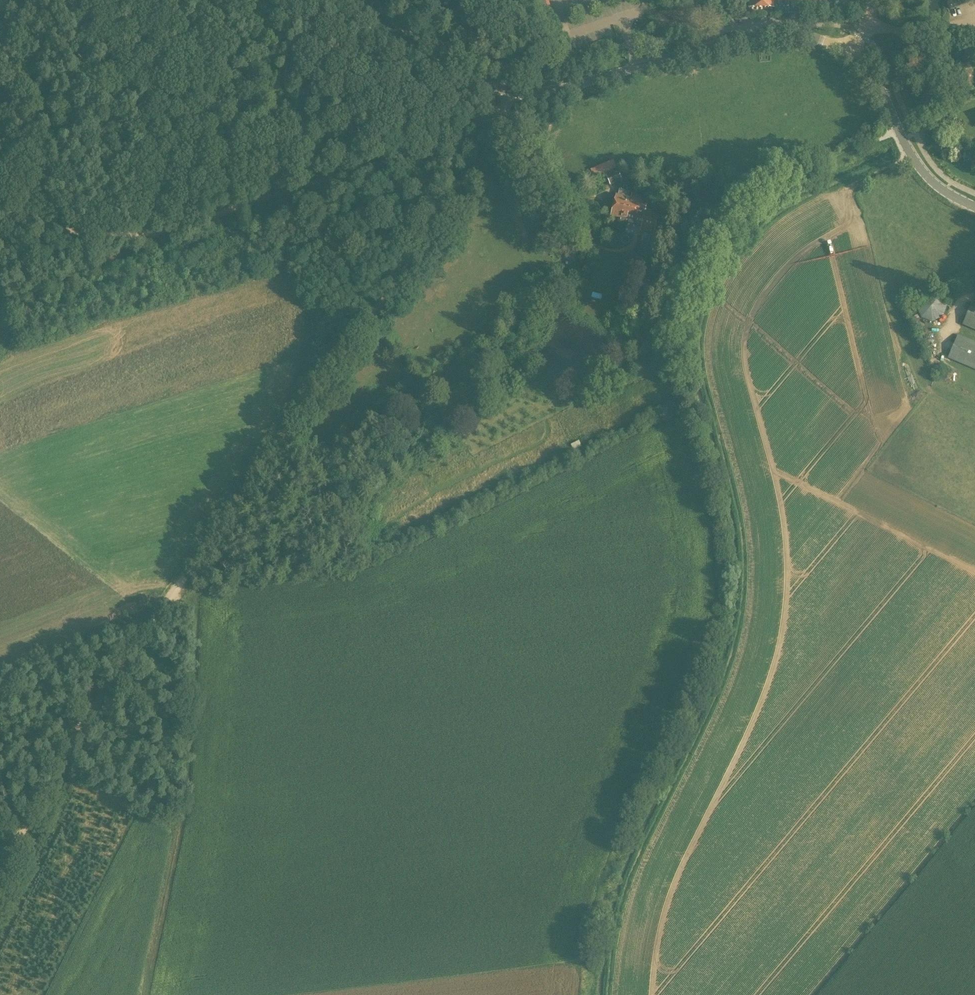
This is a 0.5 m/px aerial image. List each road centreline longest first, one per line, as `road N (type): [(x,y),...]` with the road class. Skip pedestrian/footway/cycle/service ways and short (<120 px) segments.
road 1 (track): [(0,882),(104,687),(472,177),(498,136),(501,112)]
road 2 (track): [(501,112),(410,153),(168,227)]
road 3 (tertiary): [(513,89),(590,80),(738,38),(813,38),(850,53)]
road 4 (tertiary): [(974,207),(917,166),(876,85),(850,53)]
road 5 (tertiary): [(513,89),(415,55),(347,0)]
road 6 (track): [(168,227),(89,232),(57,225),(0,182)]

